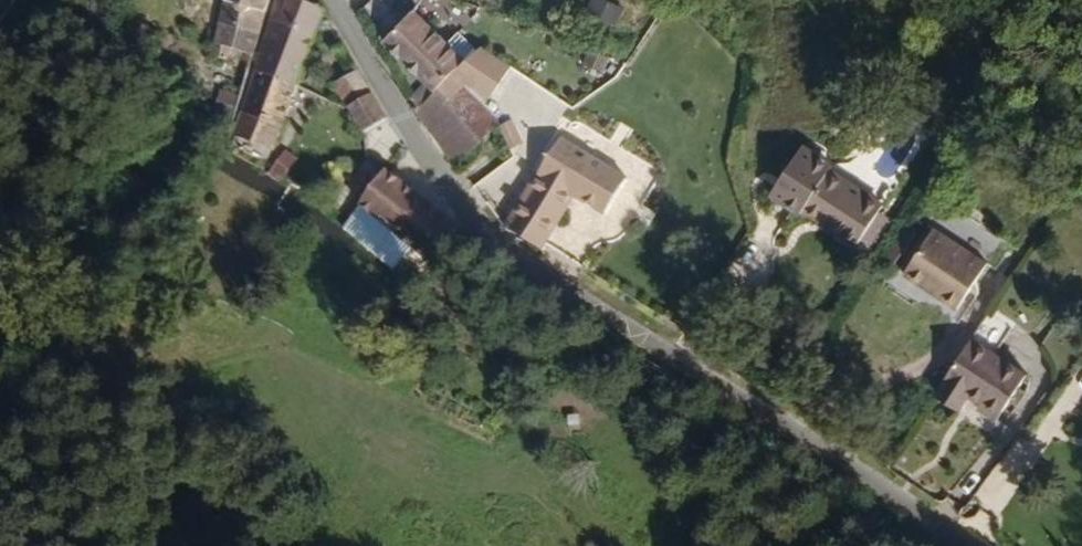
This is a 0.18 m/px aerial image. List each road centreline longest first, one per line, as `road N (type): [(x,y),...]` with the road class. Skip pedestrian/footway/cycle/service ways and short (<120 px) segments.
road 1 (residential): [(333,0),(429,159),(503,248),(960,545)]

